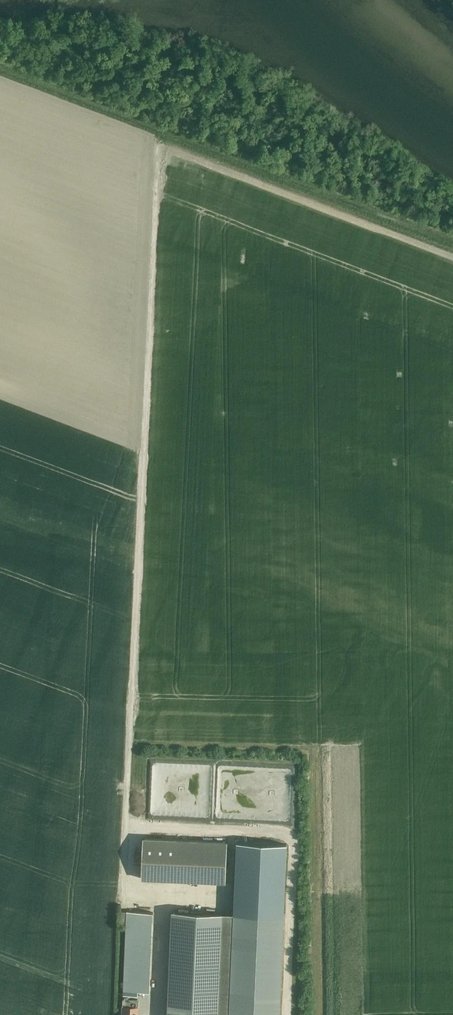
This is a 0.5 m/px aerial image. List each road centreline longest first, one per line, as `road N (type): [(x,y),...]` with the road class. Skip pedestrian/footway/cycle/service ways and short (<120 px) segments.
road 1 (track): [(125,836),(158,146)]
road 2 (track): [(0,65),(452,238)]

